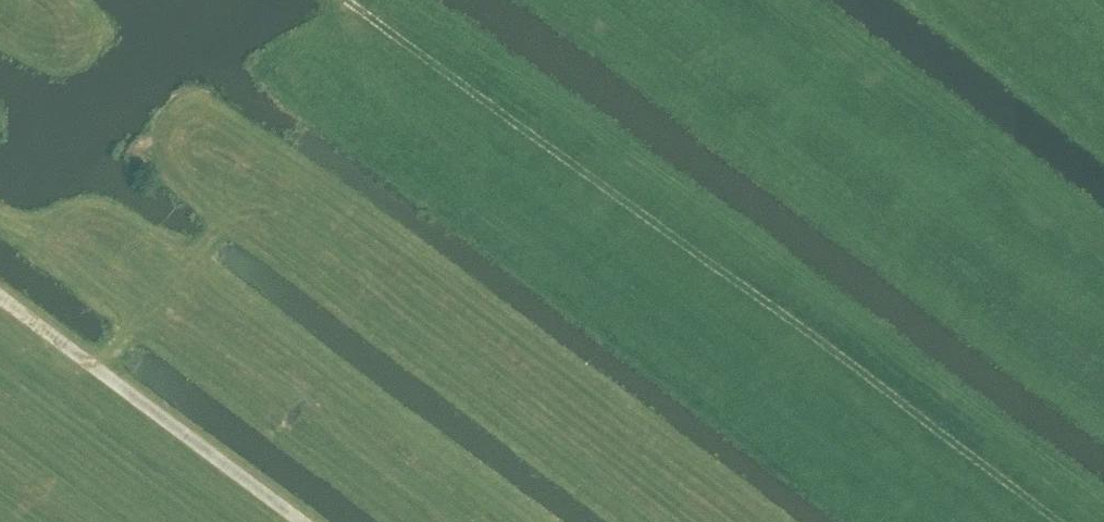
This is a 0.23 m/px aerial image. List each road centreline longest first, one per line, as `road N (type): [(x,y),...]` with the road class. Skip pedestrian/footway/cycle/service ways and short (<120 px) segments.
road 1 (track): [(0,294),(303,521)]

